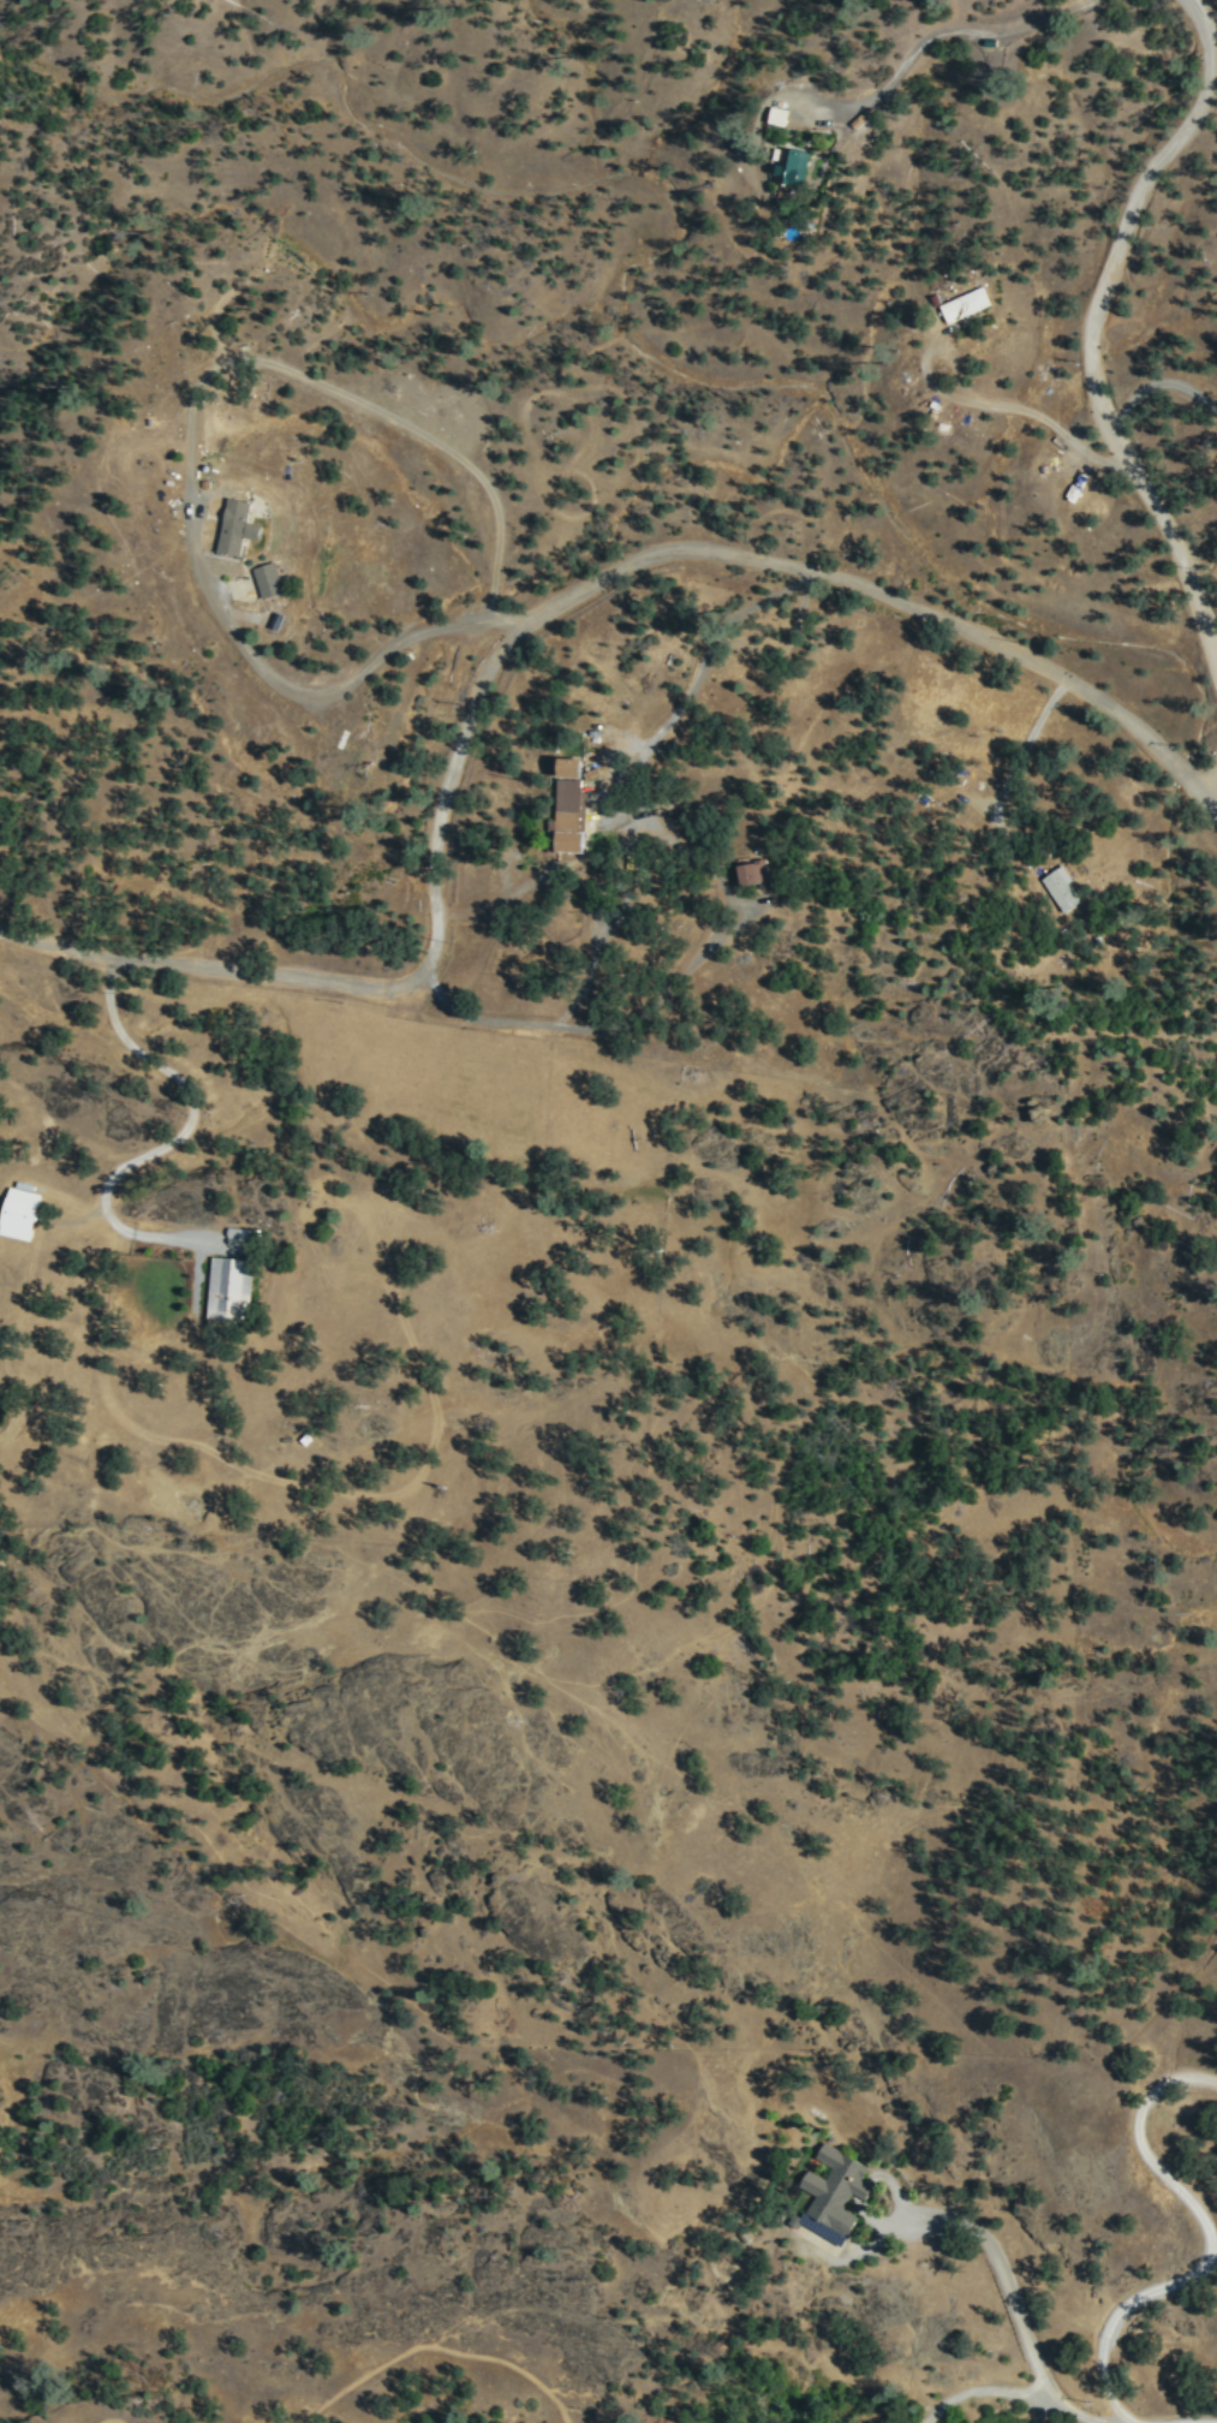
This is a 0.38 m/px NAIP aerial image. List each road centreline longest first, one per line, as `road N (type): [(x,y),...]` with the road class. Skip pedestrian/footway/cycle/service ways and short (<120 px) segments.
road 1 (residential): [(1216,800),(1118,714),(992,641),(840,576),(693,552),(642,567),(561,612),(502,667),(448,800),(440,943),(420,974),(380,984),(160,966),(0,938)]
road 2 (residential): [(1216,642),(1171,525),(1110,413),(1097,358),(1153,183),(1216,82)]

